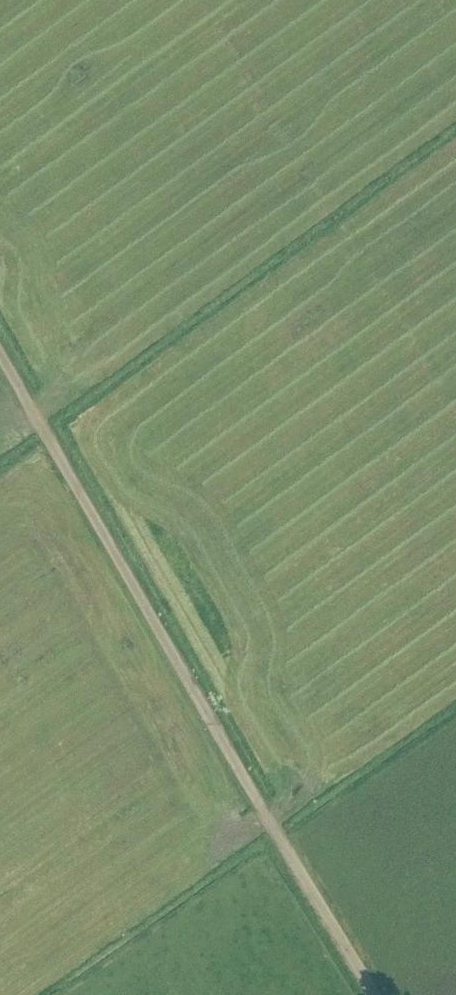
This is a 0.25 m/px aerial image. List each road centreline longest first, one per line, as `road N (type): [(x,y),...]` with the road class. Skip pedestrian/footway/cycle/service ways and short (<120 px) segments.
road 1 (track): [(375,994),(0,356)]

